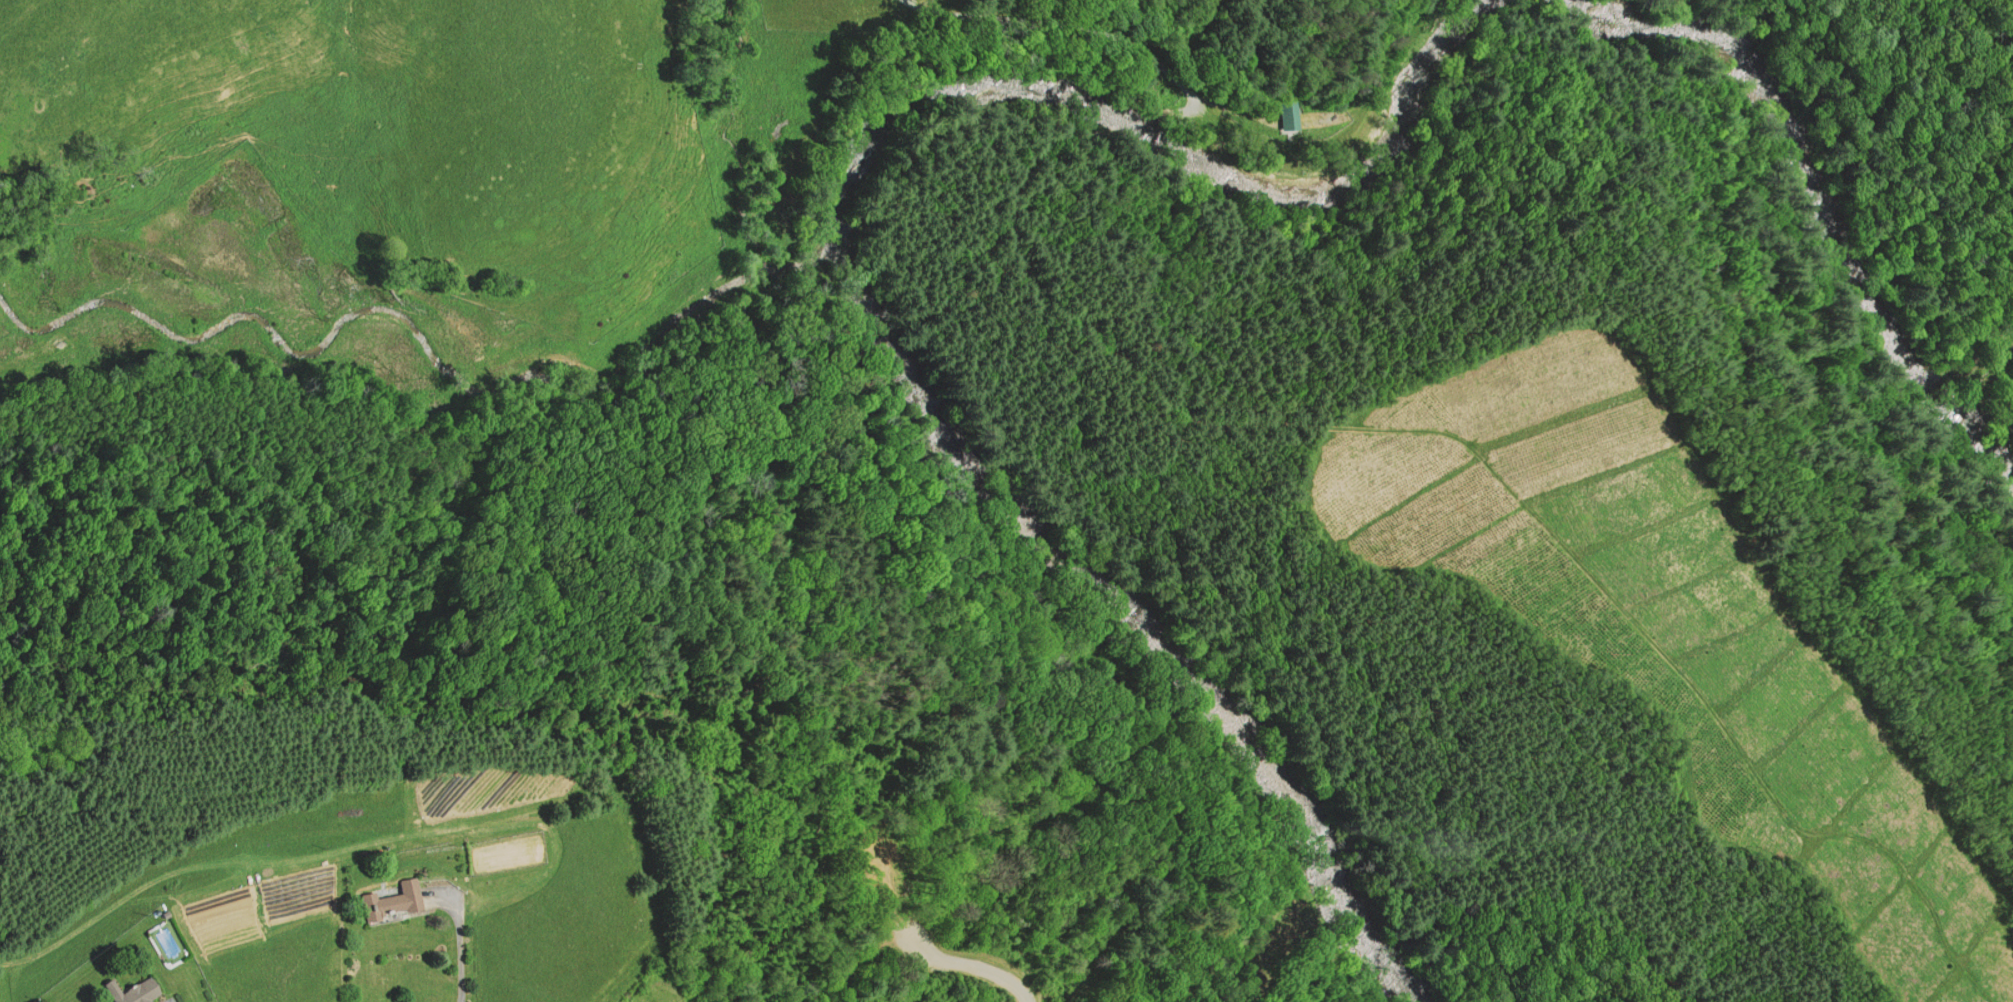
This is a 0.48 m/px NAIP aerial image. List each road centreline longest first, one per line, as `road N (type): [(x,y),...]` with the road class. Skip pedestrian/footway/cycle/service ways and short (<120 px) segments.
road 1 (residential): [(903,0),(1090,26),(1149,52),(1198,94)]
road 2 (residential): [(1032,1001),(994,967),(922,951),(915,940)]

